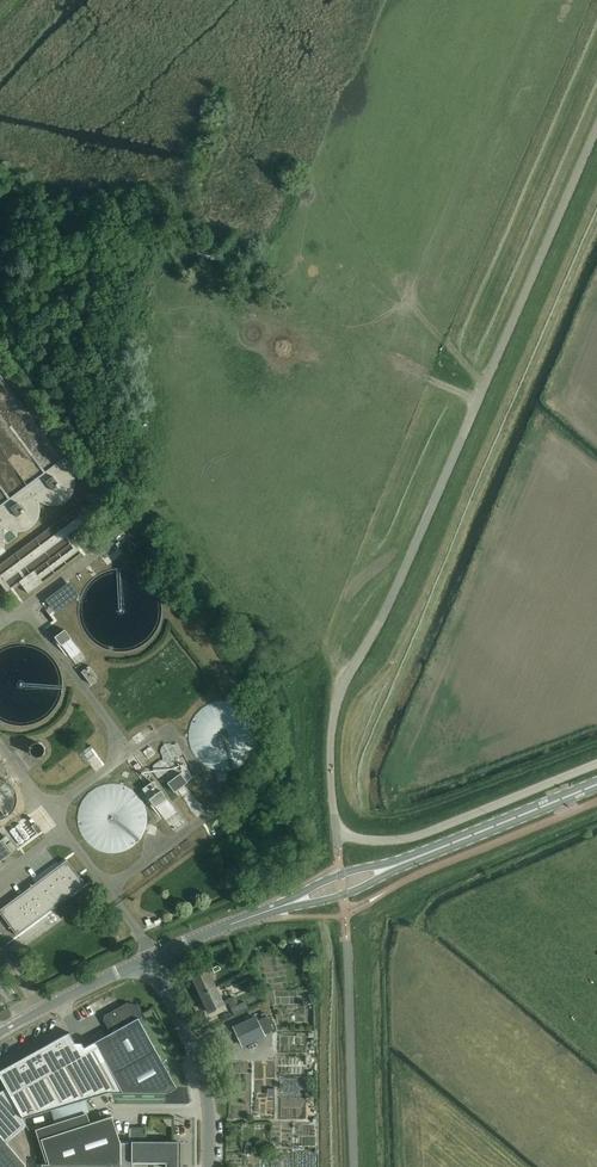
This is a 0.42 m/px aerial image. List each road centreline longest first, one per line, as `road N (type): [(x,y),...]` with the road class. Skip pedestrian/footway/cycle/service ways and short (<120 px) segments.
road 1 (unclassified): [(596,111),(336,708),(337,834),(418,836),(596,763)]
road 2 (secondary): [(216,1166),(203,1050),(153,955)]
road 3 (secondary): [(416,858),(596,784)]
road 4 (unclassified): [(0,1037),(153,955)]
road 5 (secondary): [(282,906),(344,896),(416,858)]
road 6 (secondary): [(416,858),(341,873),(282,906)]

